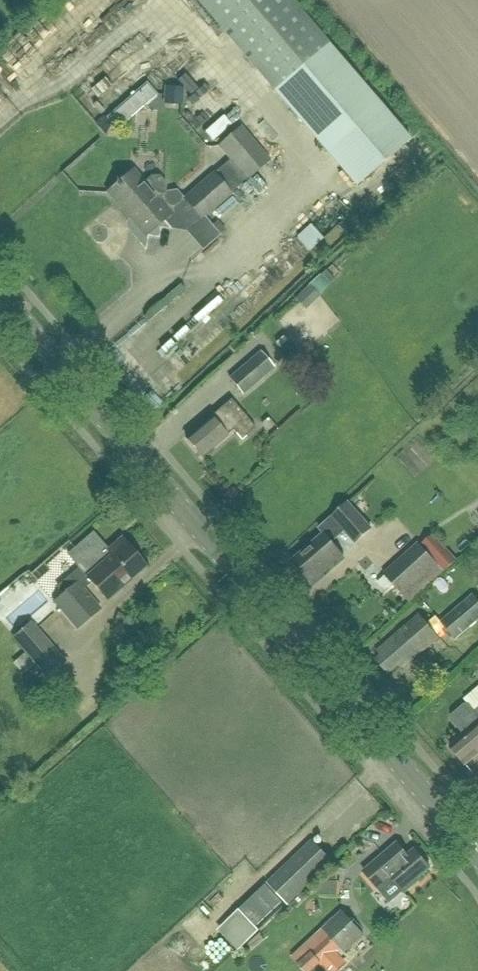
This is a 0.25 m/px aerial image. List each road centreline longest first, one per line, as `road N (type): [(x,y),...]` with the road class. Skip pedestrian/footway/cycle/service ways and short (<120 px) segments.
road 1 (secondary): [(477,855),(0,296)]

